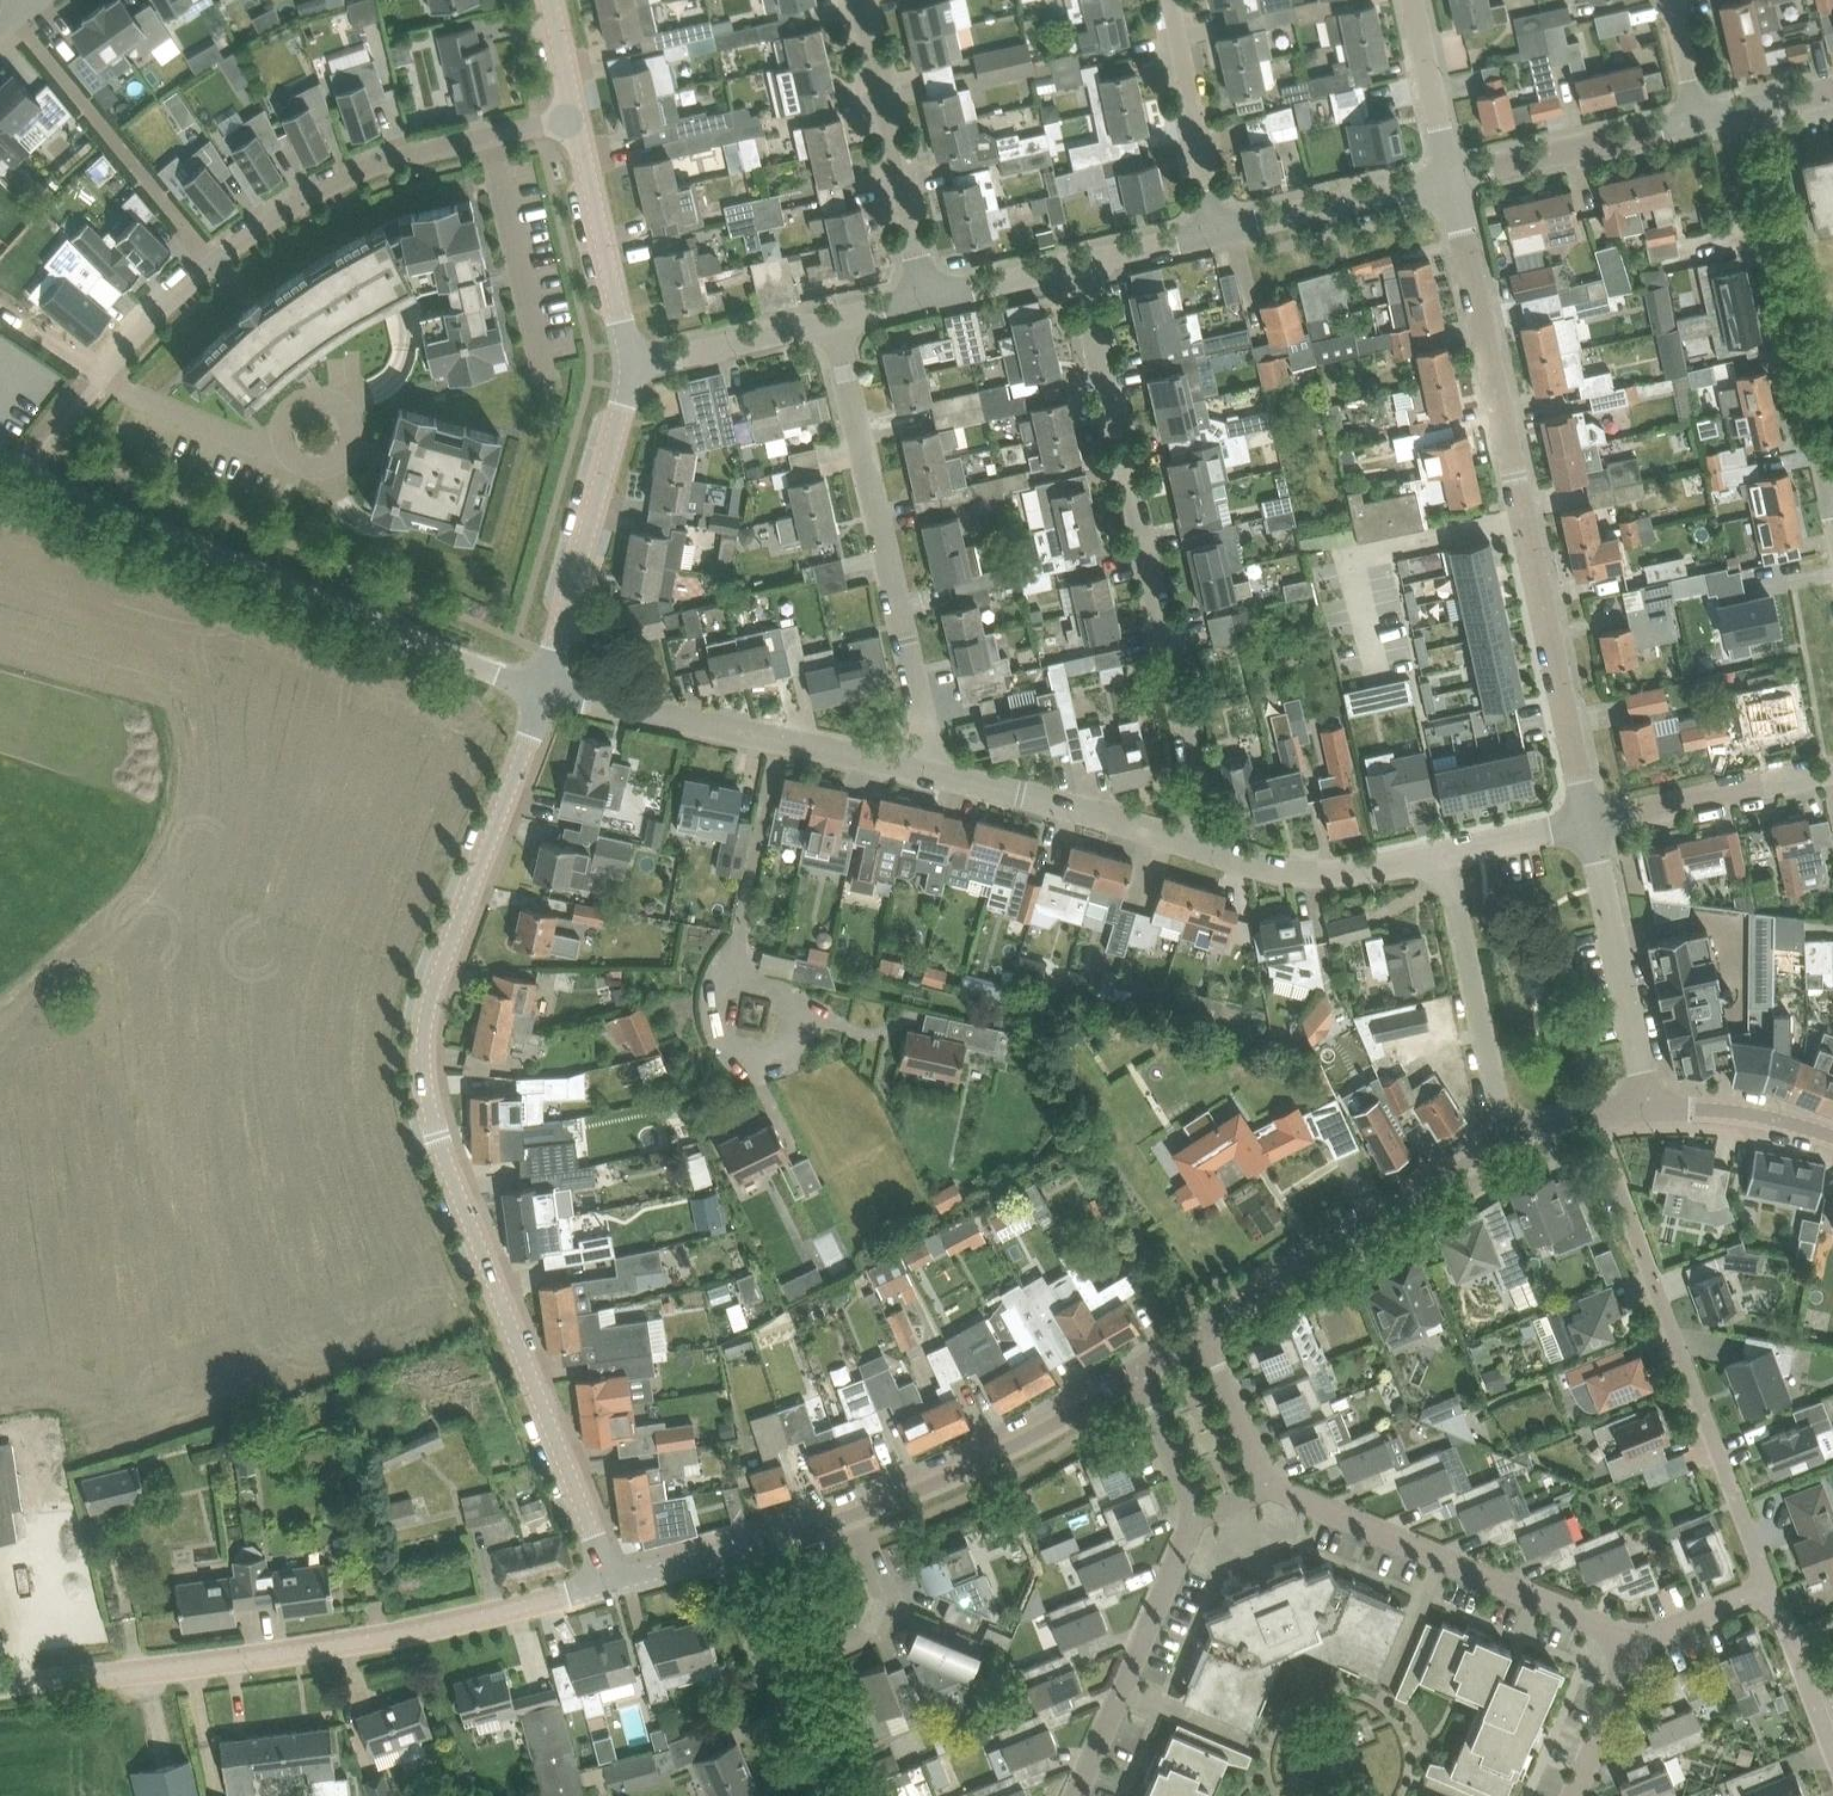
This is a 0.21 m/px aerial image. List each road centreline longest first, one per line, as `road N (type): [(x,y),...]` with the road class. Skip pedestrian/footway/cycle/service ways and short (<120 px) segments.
road 1 (unclassified): [(614,1583),(444,1160),(424,1061),(441,970),(546,689)]
road 2 (residential): [(1591,819),(1449,177)]
road 3 (unclassified): [(0,1688),(275,1655),(614,1583)]
road 4 (residential): [(1210,850),(1082,263)]
road 5 (unclassified): [(0,464),(546,689)]
road 6 (residential): [(102,378),(212,263),(349,177),(573,119)]
road 7 (residential): [(1771,1592),(1595,1117)]
road 8 (residential): [(934,772),(832,320)]
road 9 (residential): [(1272,1486),(1637,1642)]
road 10 (residential): [(1742,111),(1825,480)]
road 11 (residential): [(1502,1142),(1207,1327)]
road 12 (residential): [(546,689),(630,366)]
road 13 (residential): [(1141,1369),(1012,1445),(850,1518)]
road 14 (residential): [(925,297),(857,0)]
road 15 (residential): [(1077,1795),(1194,1516)]
road 16 (residential): [(1656,1106),(1591,819)]
road 17 (residential): [(1444,854),(1502,1142)]
road 18 (unclassified): [(1210,850),(934,772)]
road 19 (residential): [(838,1795),(736,1551)]
road 20 (residential): [(630,366),(573,119)]
road 21 (residential): [(1449,177),(1696,121)]
road 22 (residential): [(1591,819),(1831,770)]
road 23 (residential): [(1214,231),(1449,177)]
road 24 (unclassified): [(1444,854),(1327,875),(1210,850)]
road 25 (unclassified): [(778,738),(546,689)]
road 26 (residential): [(1214,231),(1164,0)]
road 27 (residential): [(733,962),(778,738)]
road 28 (residential): [(630,366),(832,320)]
road 29 (residential): [(1449,177),(1411,0)]
road 30 (residential): [(1832,1140),(1751,1115),(1656,1106)]
road 31 (residential): [(1272,1486),(1207,1327)]
road 32 (residential): [(1637,1642),(1573,1795)]
road 33 (residential): [(925,297),(1082,263)]
road 34 (unclassified): [(934,772),(778,738)]
road 35 (residential): [(850,1518),(878,1602),(868,1629),(832,1644)]
road 36 (residential): [(1194,1516),(1141,1369)]
road 37 (unclassified): [(1591,819),(1444,854)]
road 38 (residential): [(1637,1642),(1771,1592)]
road 39 (residential): [(1082,263),(1214,231)]
road 40 (unclassified): [(614,1583),(736,1551)]
road 41 (residential): [(1696,121),(1671,0)]
road 42 (residential): [(573,119),(549,0)]

